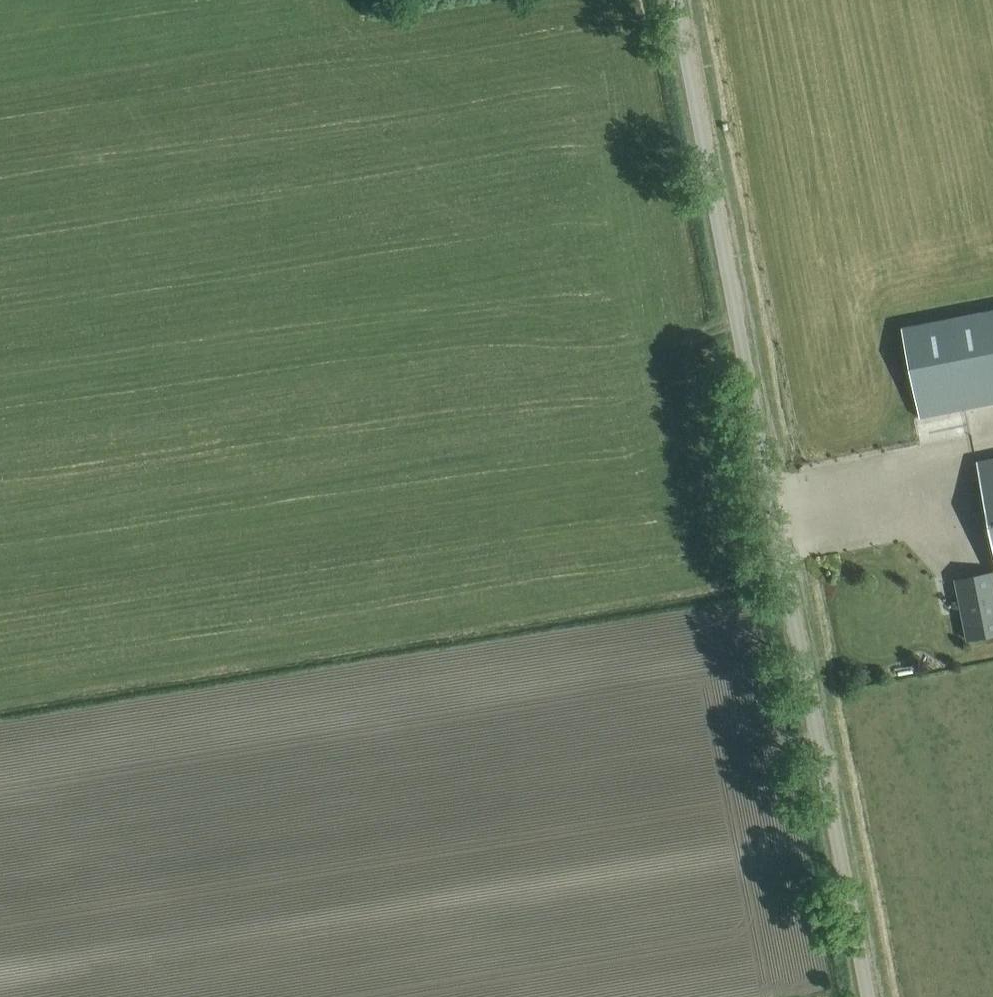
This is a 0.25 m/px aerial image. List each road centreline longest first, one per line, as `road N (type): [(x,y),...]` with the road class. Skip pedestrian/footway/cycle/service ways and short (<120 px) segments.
road 1 (unclassified): [(875,996),(683,0)]

